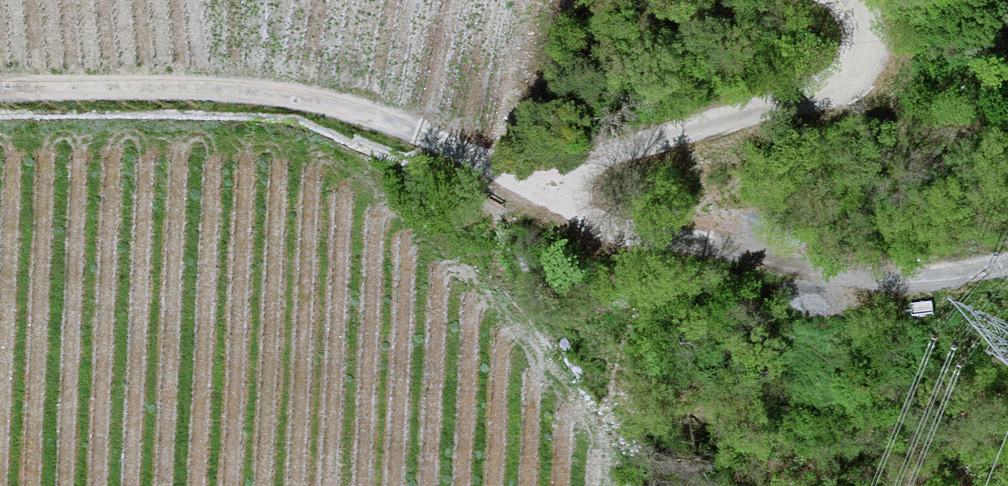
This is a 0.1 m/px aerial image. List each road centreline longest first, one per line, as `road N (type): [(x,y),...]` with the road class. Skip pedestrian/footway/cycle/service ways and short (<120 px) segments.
road 1 (track): [(483,185),(614,236),(804,277),(1007,266)]
road 2 (track): [(483,185),(826,99),(873,58),(867,23),(836,0)]
road 3 (track): [(218,92),(336,112),(483,185)]
road 4 (track): [(218,92),(0,96)]

